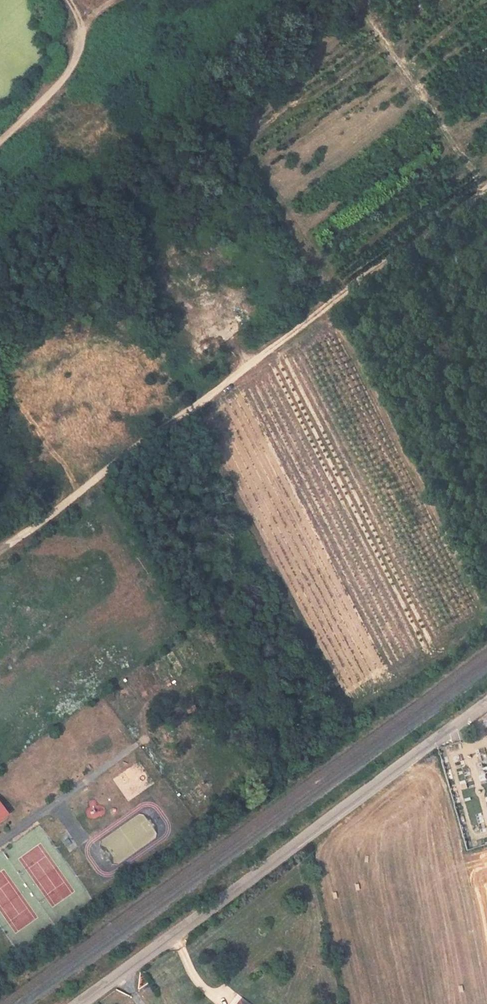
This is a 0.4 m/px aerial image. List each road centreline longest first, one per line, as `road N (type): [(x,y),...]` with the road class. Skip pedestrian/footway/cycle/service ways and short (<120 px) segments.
road 1 (track): [(0,552),(486,188)]
road 2 (unclassified): [(486,704),(80,1003)]
road 3 (track): [(115,0),(100,8),(66,72),(0,140)]

